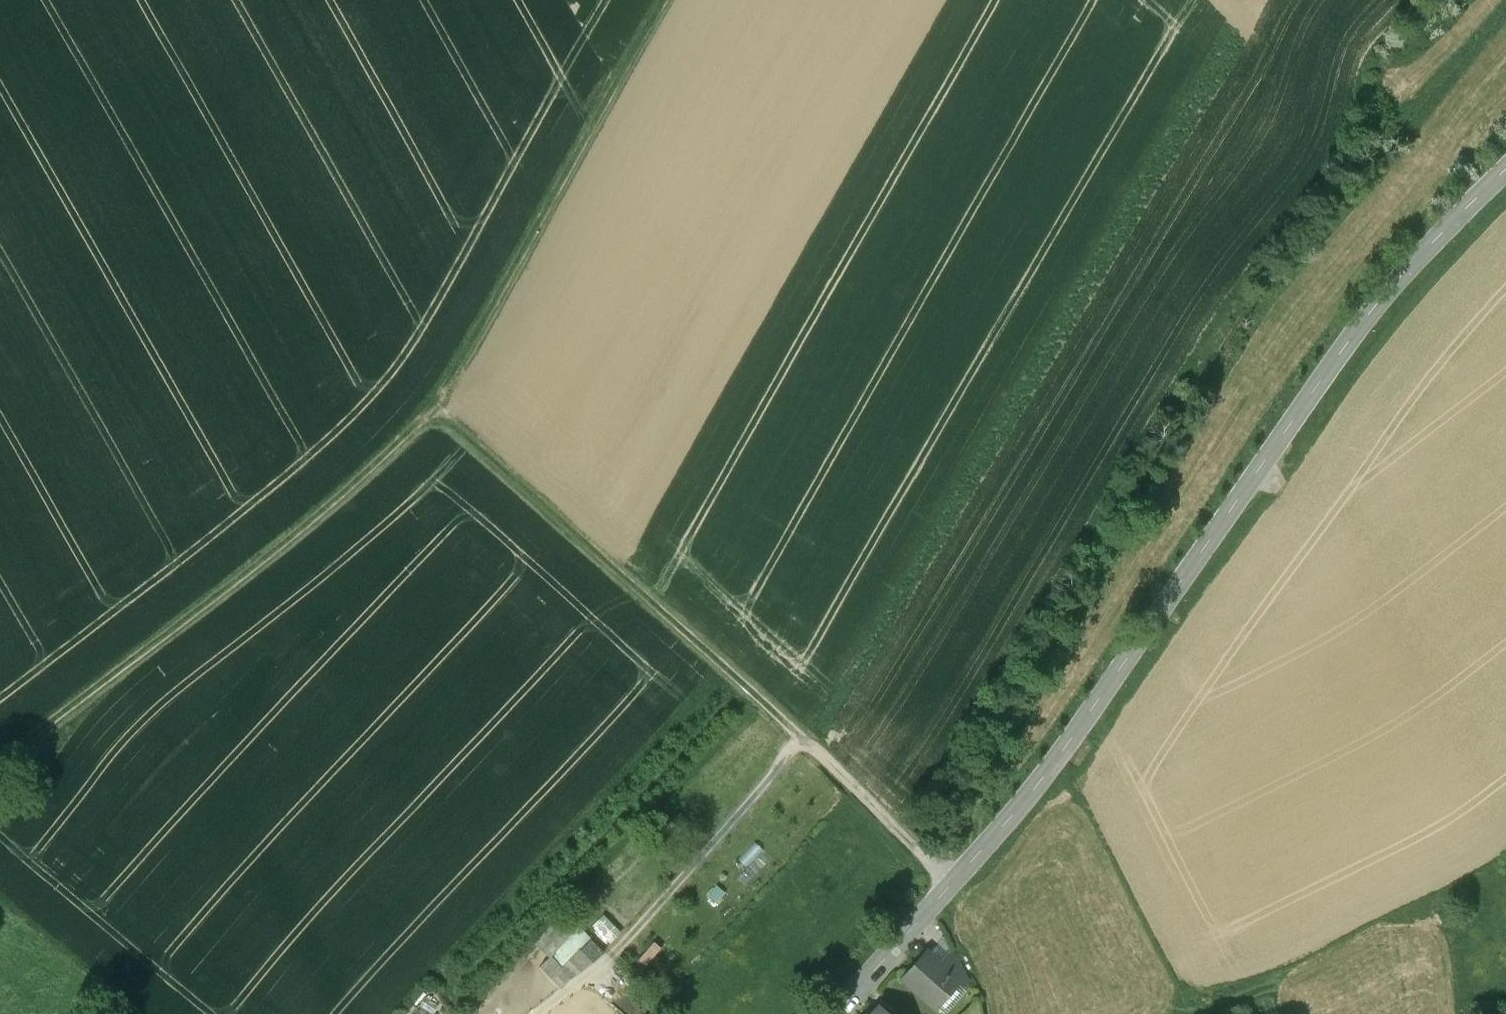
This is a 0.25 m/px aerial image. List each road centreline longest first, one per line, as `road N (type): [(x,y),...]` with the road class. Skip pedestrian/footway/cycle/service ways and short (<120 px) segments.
road 1 (tertiary): [(835,1013),(1039,784),(1374,305),(1505,166)]
road 2 (track): [(669,0),(439,407),(794,735)]
road 3 (track): [(439,407),(0,764)]
road 4 (track): [(953,881),(794,735)]

